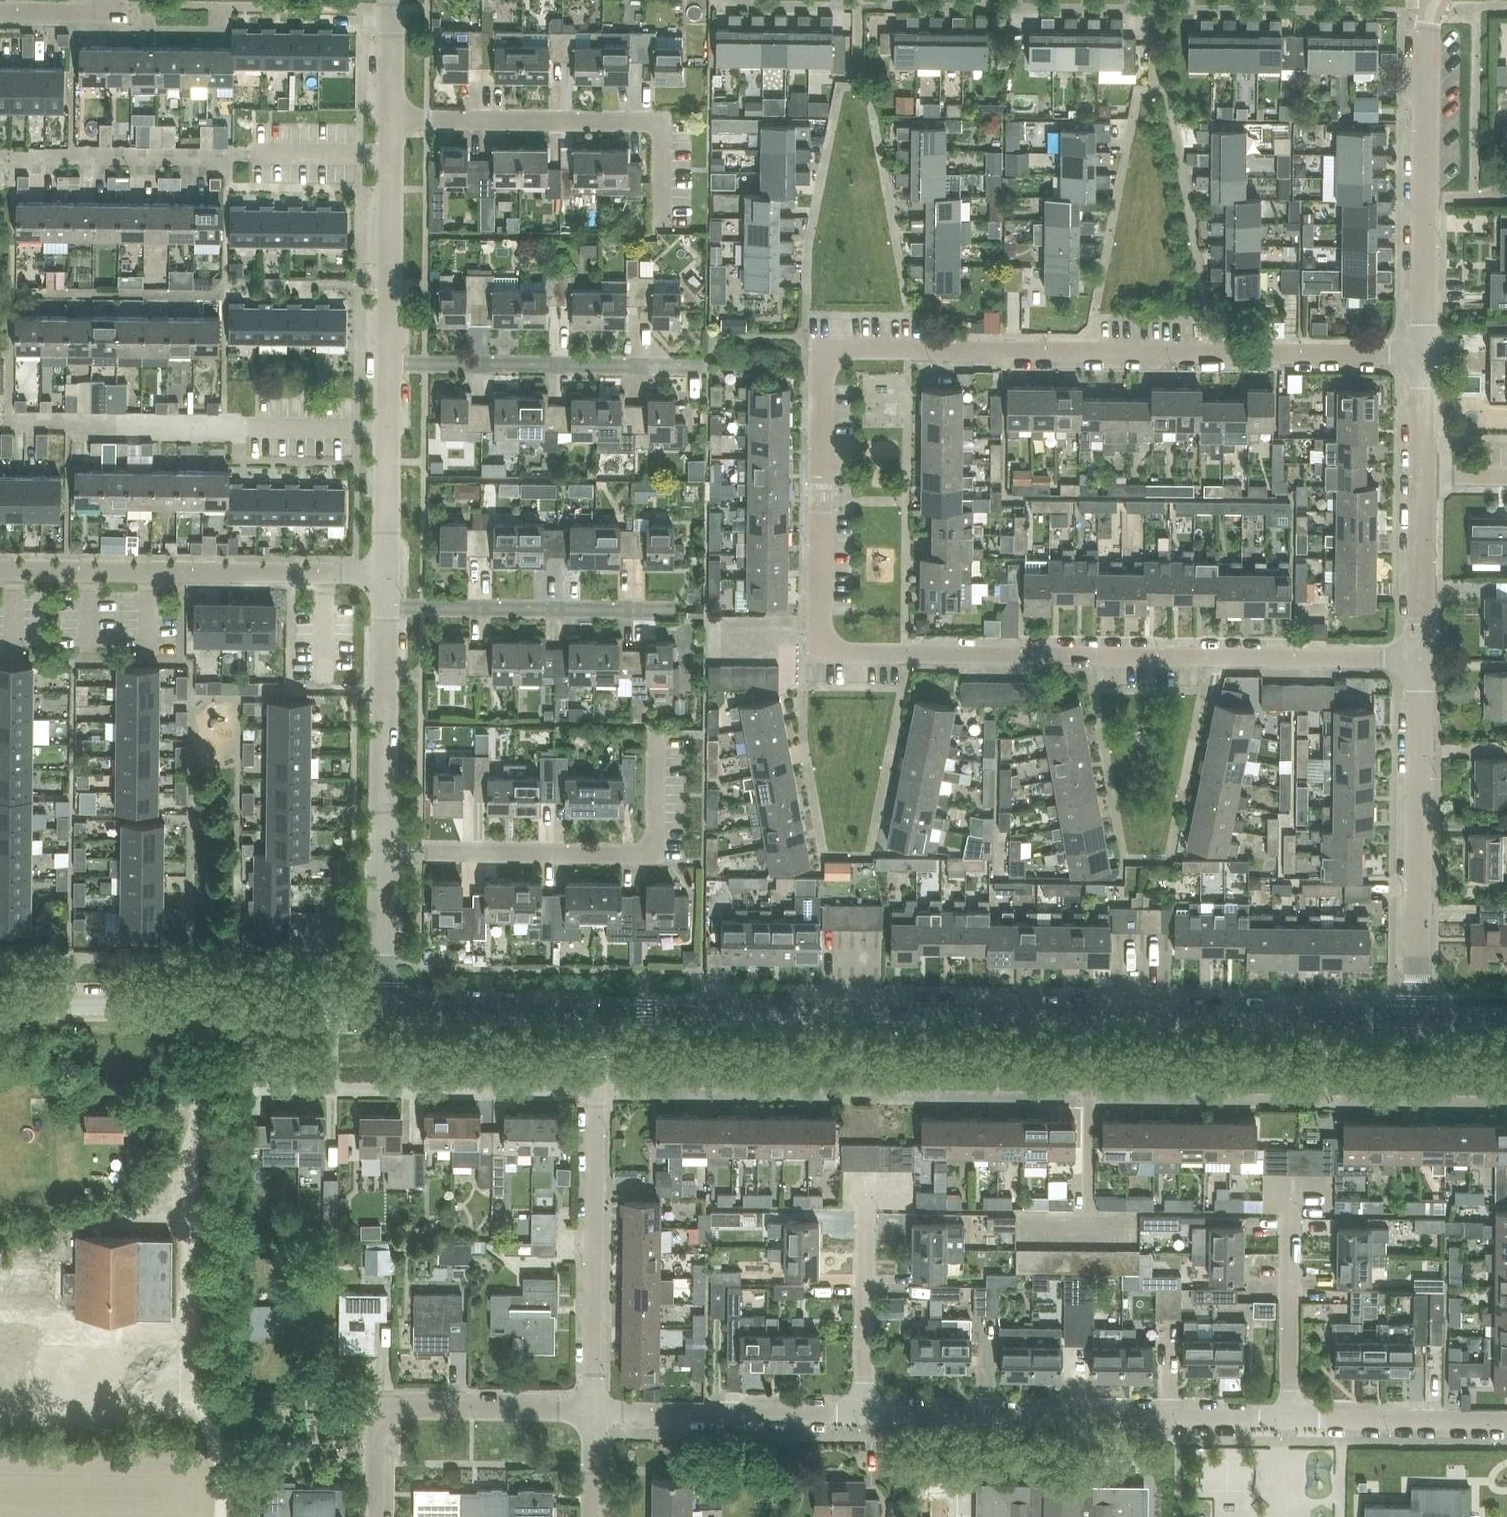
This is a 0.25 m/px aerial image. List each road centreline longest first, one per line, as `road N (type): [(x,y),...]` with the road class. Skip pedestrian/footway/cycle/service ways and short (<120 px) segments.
road 1 (residential): [(1421,659),(820,653),(821,385),(822,350),(1424,355)]
road 2 (tertiary): [(1418,1021),(596,1012)]
road 3 (unclassified): [(1289,1419),(864,1414)]
road 4 (unclassified): [(592,1412),(596,1012)]
road 5 (residential): [(384,852),(655,855),(656,729)]
road 6 (residential): [(387,575),(0,571)]
road 7 (tertiary): [(382,1010),(0,1006)]
road 8 (residential): [(661,232),(663,123),(391,120)]
road 9 (residential): [(1418,1021),(1421,659)]
road 10 (residential): [(1424,355),(1427,30),(1436,0)]
road 11 (residential): [(375,1516),(377,1410),(592,1412)]
road 12 (residential): [(705,366),(388,364)]
road 13 (residential): [(386,608),(678,611)]
road 14 (unclassified): [(864,1414),(592,1412)]
road 15 (unclassified): [(384,852),(386,608)]
road 16 (residential): [(864,1414),(866,1189)]
road 17 (residential): [(1289,1419),(1291,1194)]
road 18 (unclassified): [(1506,1421),(1289,1419)]
road 19 (tertiary): [(596,1012),(382,1010)]
road 20 (unclassified): [(388,364),(391,156)]
road 21 (residential): [(1421,659),(1423,474)]
road 22 (unclassified): [(382,1010),(384,852)]
road 23 (unclassified): [(387,575),(387,429)]
road 24 (residential): [(249,155),(391,156)]
road 25 (residential): [(387,429),(247,428)]
road 26 (residential): [(0,13),(121,14)]

